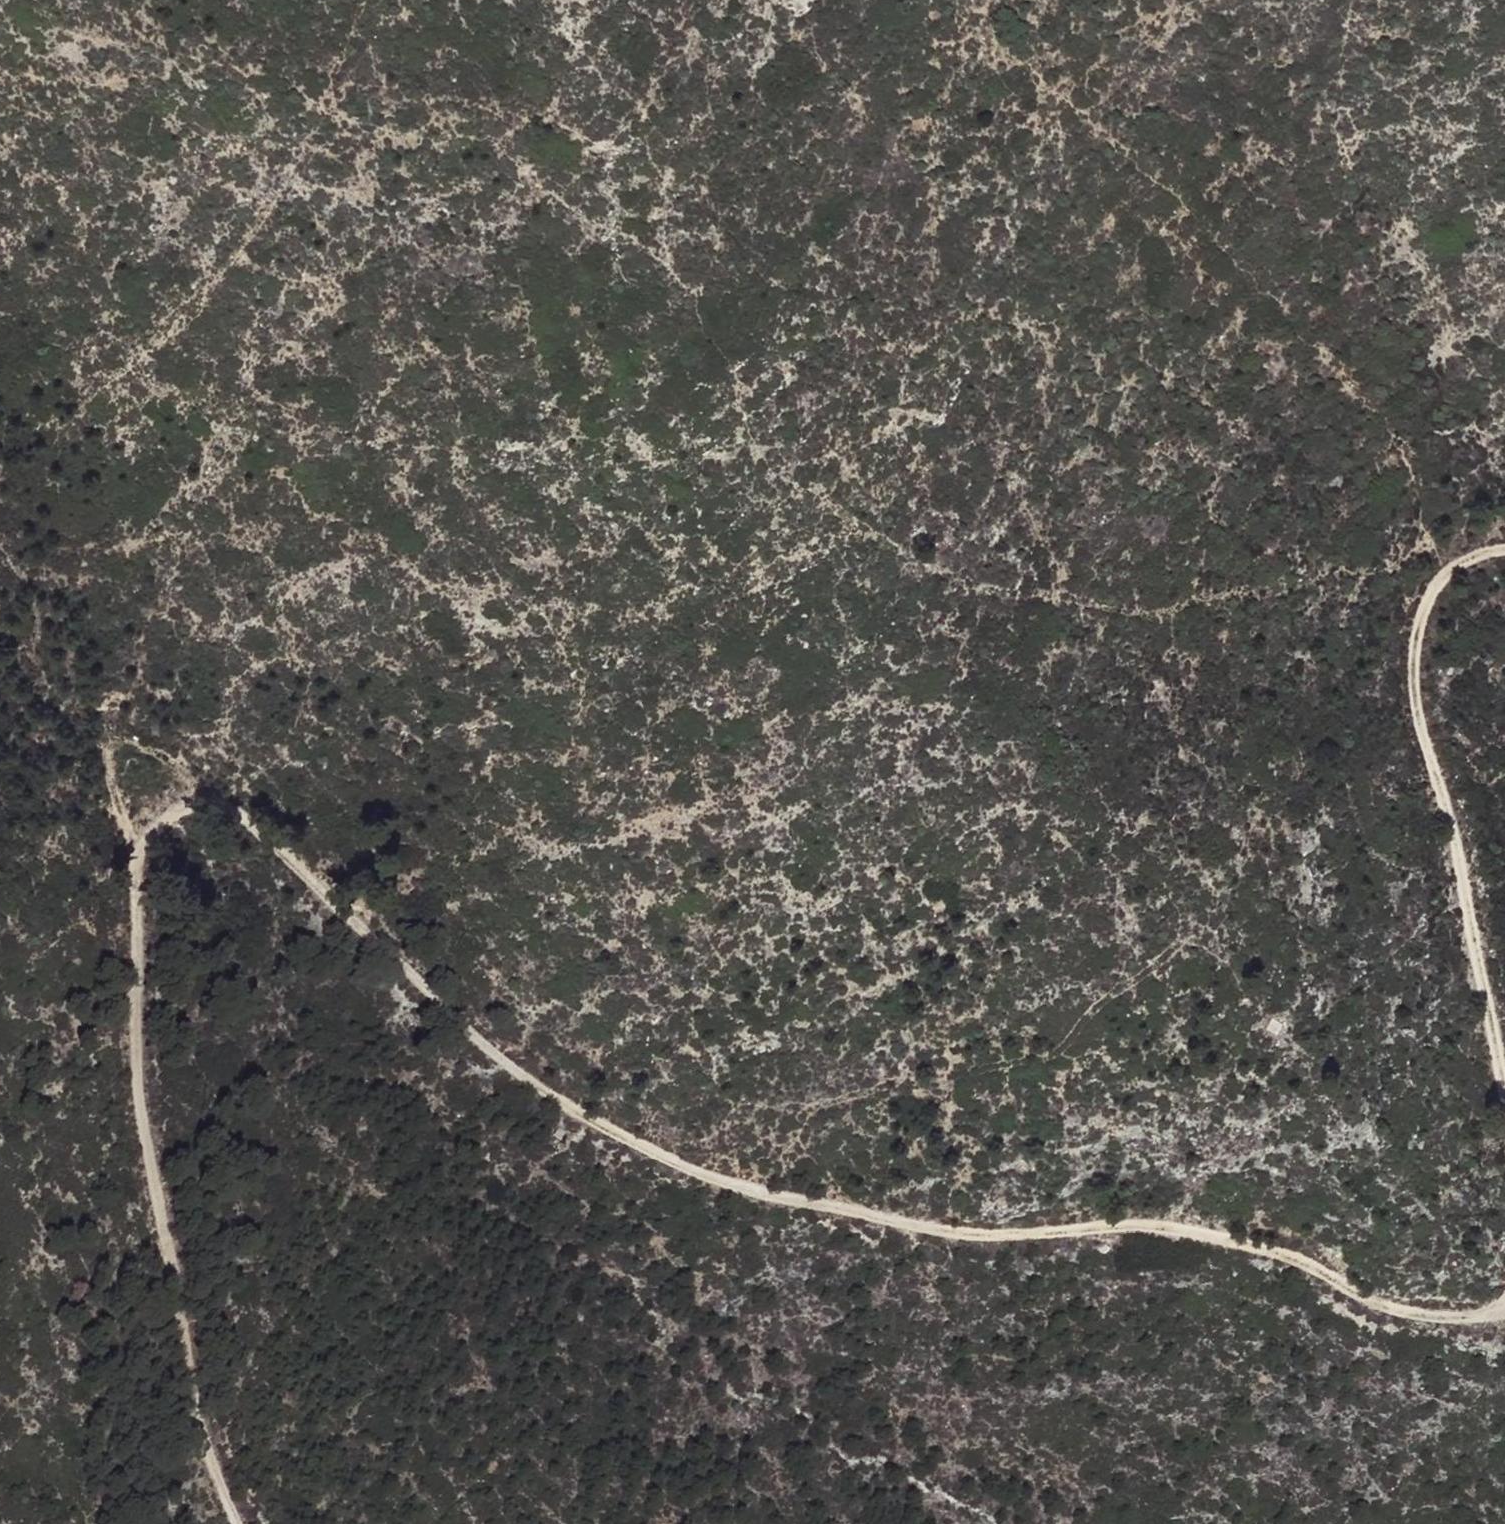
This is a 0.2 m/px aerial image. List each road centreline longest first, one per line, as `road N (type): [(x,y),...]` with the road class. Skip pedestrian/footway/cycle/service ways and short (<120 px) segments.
road 1 (track): [(236,1523),(182,1359),(132,1033),(133,874),(146,839),(202,804),(251,826),(491,1052),(554,1098),(642,1146),(764,1193),(918,1226),(1171,1231),(1290,1264),(1441,1319),(1504,1308)]
road 2 (track): [(1504,1100),(1452,841),(1419,737),(1414,676),(1427,609),(1451,565),(1504,551)]

